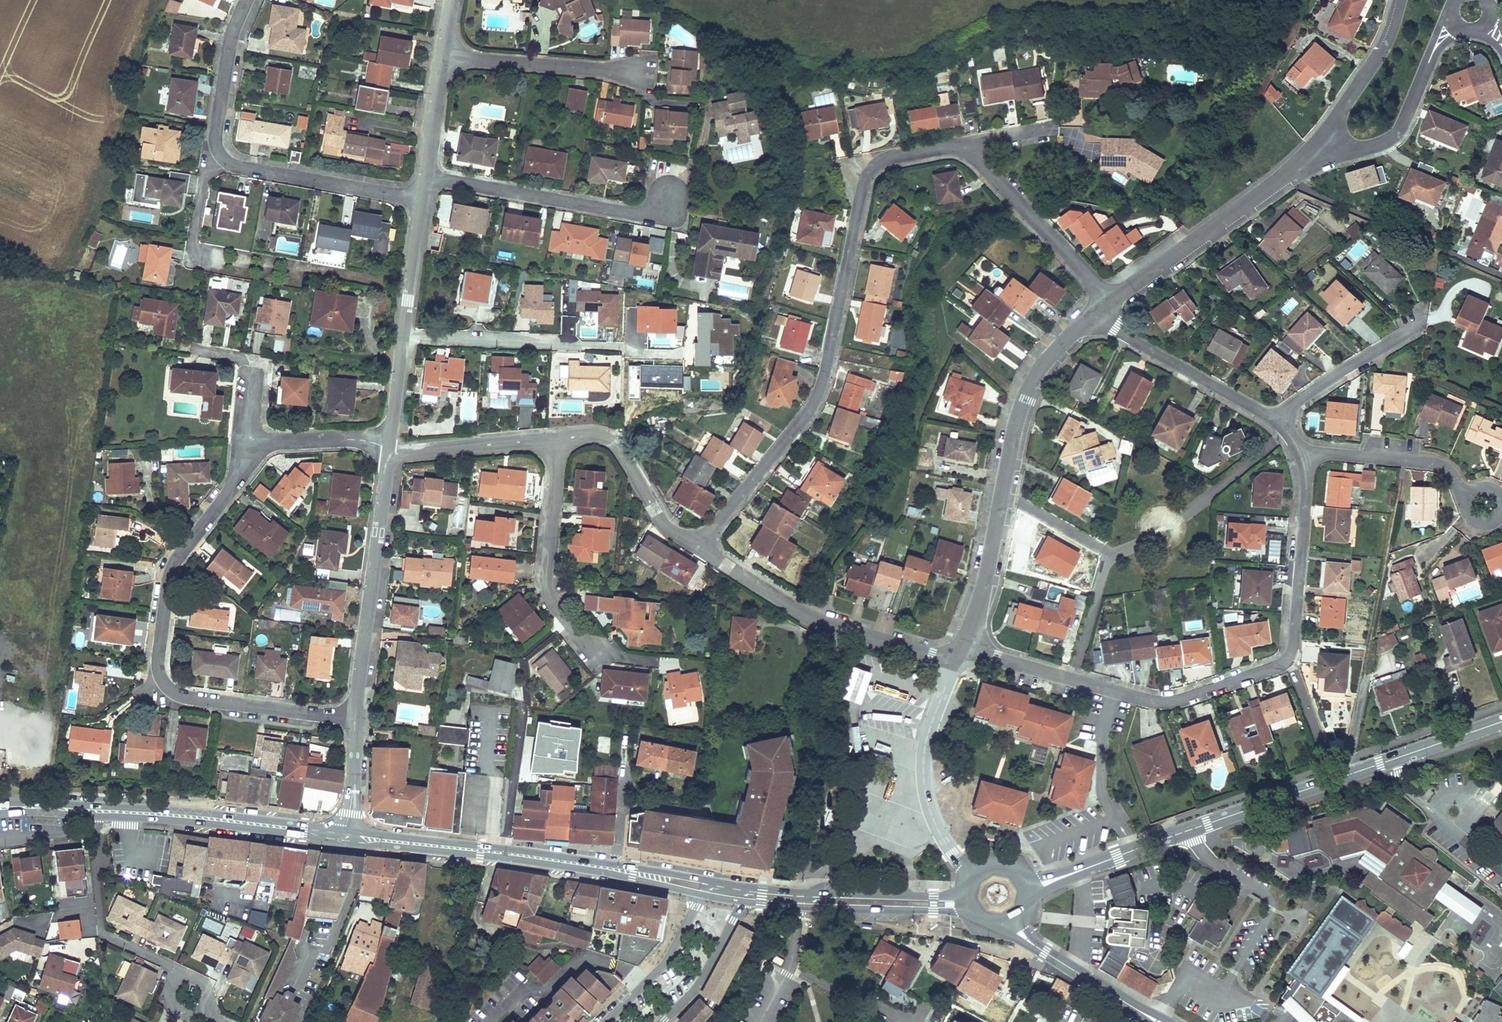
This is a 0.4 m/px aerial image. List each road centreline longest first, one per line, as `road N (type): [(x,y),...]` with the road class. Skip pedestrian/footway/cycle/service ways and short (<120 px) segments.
road 1 (residential): [(963,646),(1160,704),(1282,665),(1294,642),(1302,453)]
road 2 (residential): [(964,144),(886,158),(865,177),(815,398),(697,547)]
road 3 (primary): [(1025,888),(1501,722)]
road 4 (residential): [(257,453),(172,567),(160,677),(193,699),(356,718)]
road 5 (residential): [(963,646),(986,582),(1026,399),(1044,364),(1093,317)]
road 6 (primary): [(11,808),(345,836)]
road 7 (residential): [(660,662),(595,654),(556,611),(547,584),(553,439)]
road 8 (primary): [(345,836),(633,874)]
road 9 (residential): [(697,547),(802,613),(953,664)]
road 10 (residential): [(356,718),(388,450)]
road 11 (residential): [(425,177),(640,216),(668,198)]
road 12 (residential): [(1113,300),(1301,162)]
road 13 (residential): [(976,875),(936,826),(925,781),(928,737),(953,664)]
road 14 (residential): [(1301,162),(1390,140),(1436,45),(1455,24)]
road 15 (residential): [(623,346),(402,336)]
road 16 (residential): [(964,144),(1113,300)]
road 17 (residential): [(422,199),(237,168),(218,153)]
road 18 (residential): [(1274,419),(1093,317)]
road 19 (residential): [(553,439),(609,439),(665,527),(697,547)]
road 20 (residential): [(1302,453),(1434,463),(1482,506)]
road 21 (residential): [(443,56),(637,73)]
road 22 (residential): [(1301,162),(1379,53),(1399,0)]
road 23 (primary): [(798,907),(979,916)]
road 24 (tertiary): [(1011,919),(1033,944),(1158,1021)]
road 25 (residential): [(1424,322),(1274,419)]
road 26 (primary): [(968,892),(800,893)]
road 27 (residential): [(388,450),(553,439)]
road 28 (residential): [(700,893),(668,959),(605,1021)]
road 29 (residential): [(218,153),(228,49),(246,0)]
road 30 (residential): [(663,1021),(708,968),(746,902)]
road 31 (residential): [(402,336),(422,199)]
road 32 (residential): [(257,453),(271,444),(347,439),(388,450)]
road 33 (residential): [(425,177),(443,56)]
road 34 (residential): [(798,907),(787,973),(761,1021)]
road 35 (residential): [(209,1011),(201,983),(184,975),(174,981),(172,1009),(203,1014)]

